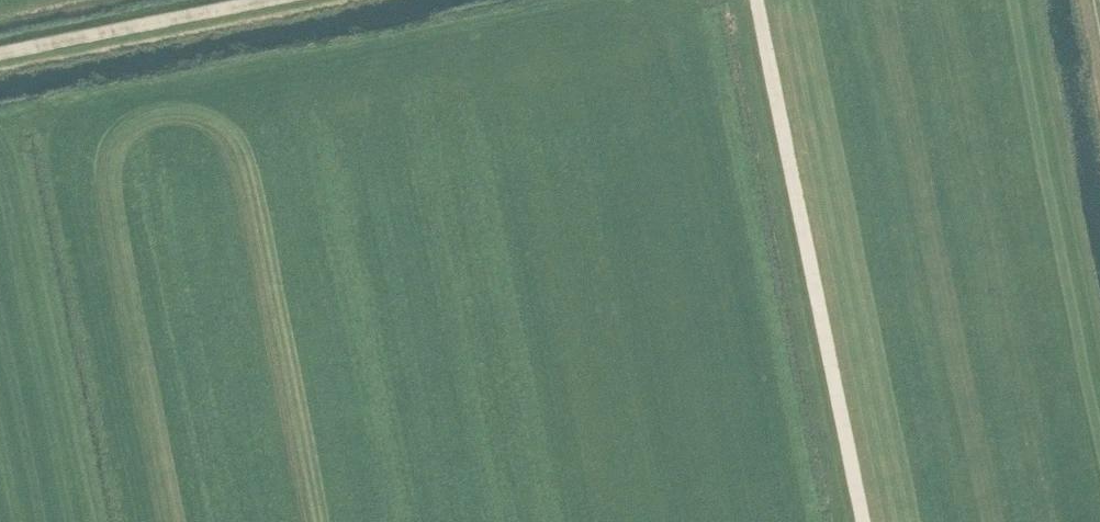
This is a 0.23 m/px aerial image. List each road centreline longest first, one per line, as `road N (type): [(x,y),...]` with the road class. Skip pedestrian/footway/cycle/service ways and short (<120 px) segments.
road 1 (unclassified): [(0,53),(268,0)]

